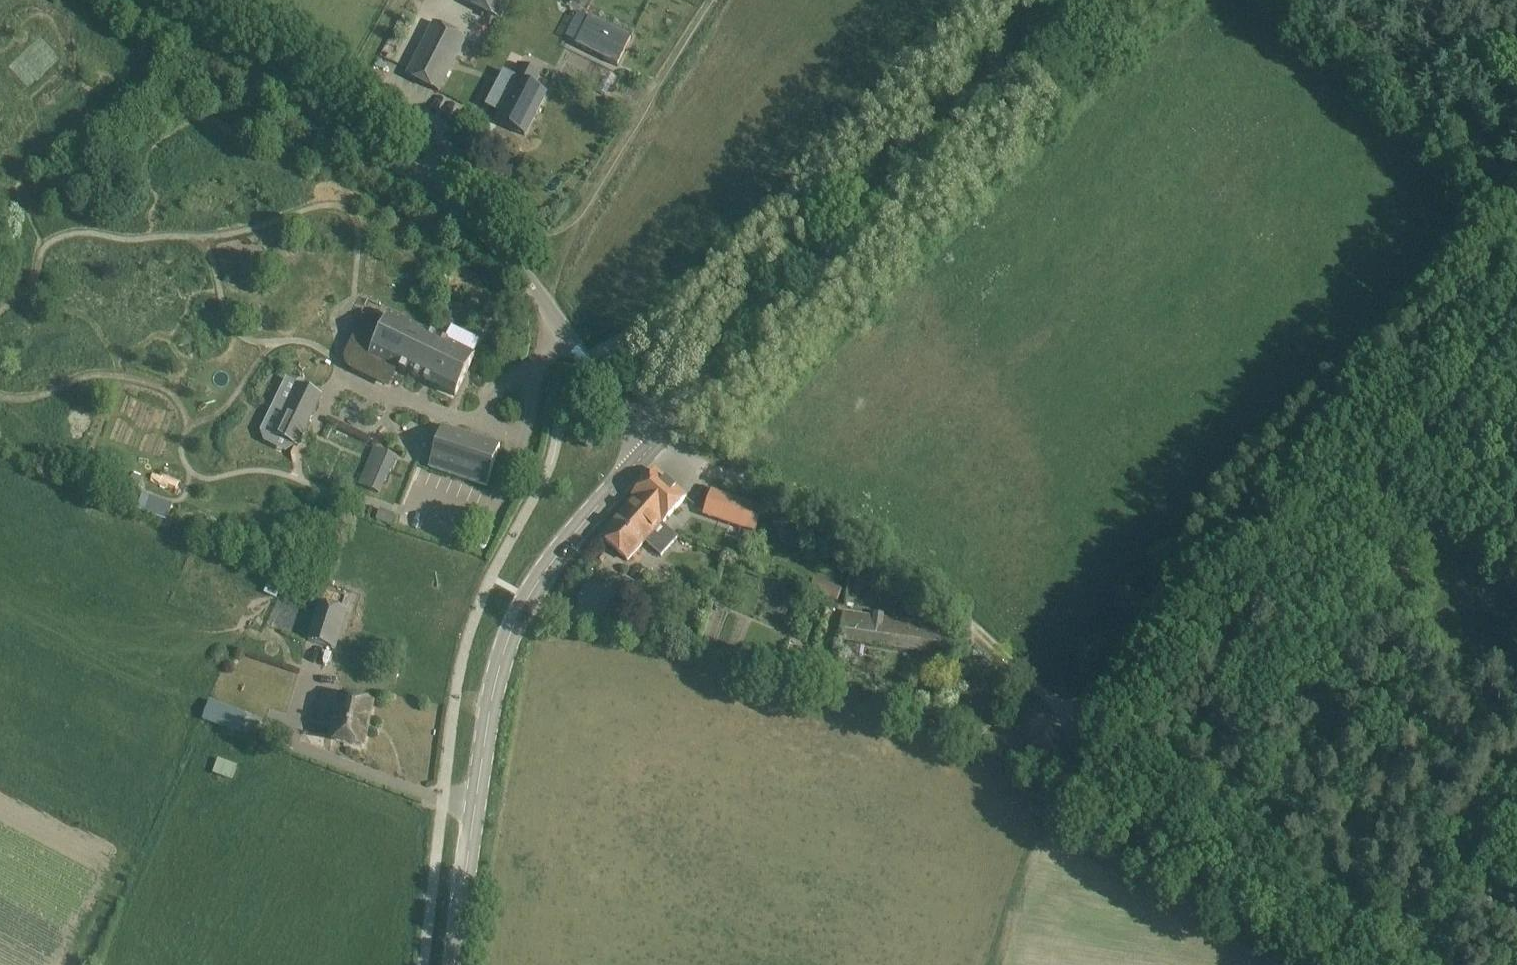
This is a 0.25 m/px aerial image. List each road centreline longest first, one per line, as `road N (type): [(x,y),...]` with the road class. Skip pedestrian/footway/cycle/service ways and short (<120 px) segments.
road 1 (track): [(657,445),(835,524),(998,634),(1049,680),(1098,781),(1132,819),(1363,964)]
road 2 (unclassified): [(657,445),(457,205),(160,0)]
road 3 (tertiary): [(657,445),(1094,0)]
road 4 (tertiary): [(459,964),(475,807),(502,662),(554,562),(657,445)]

